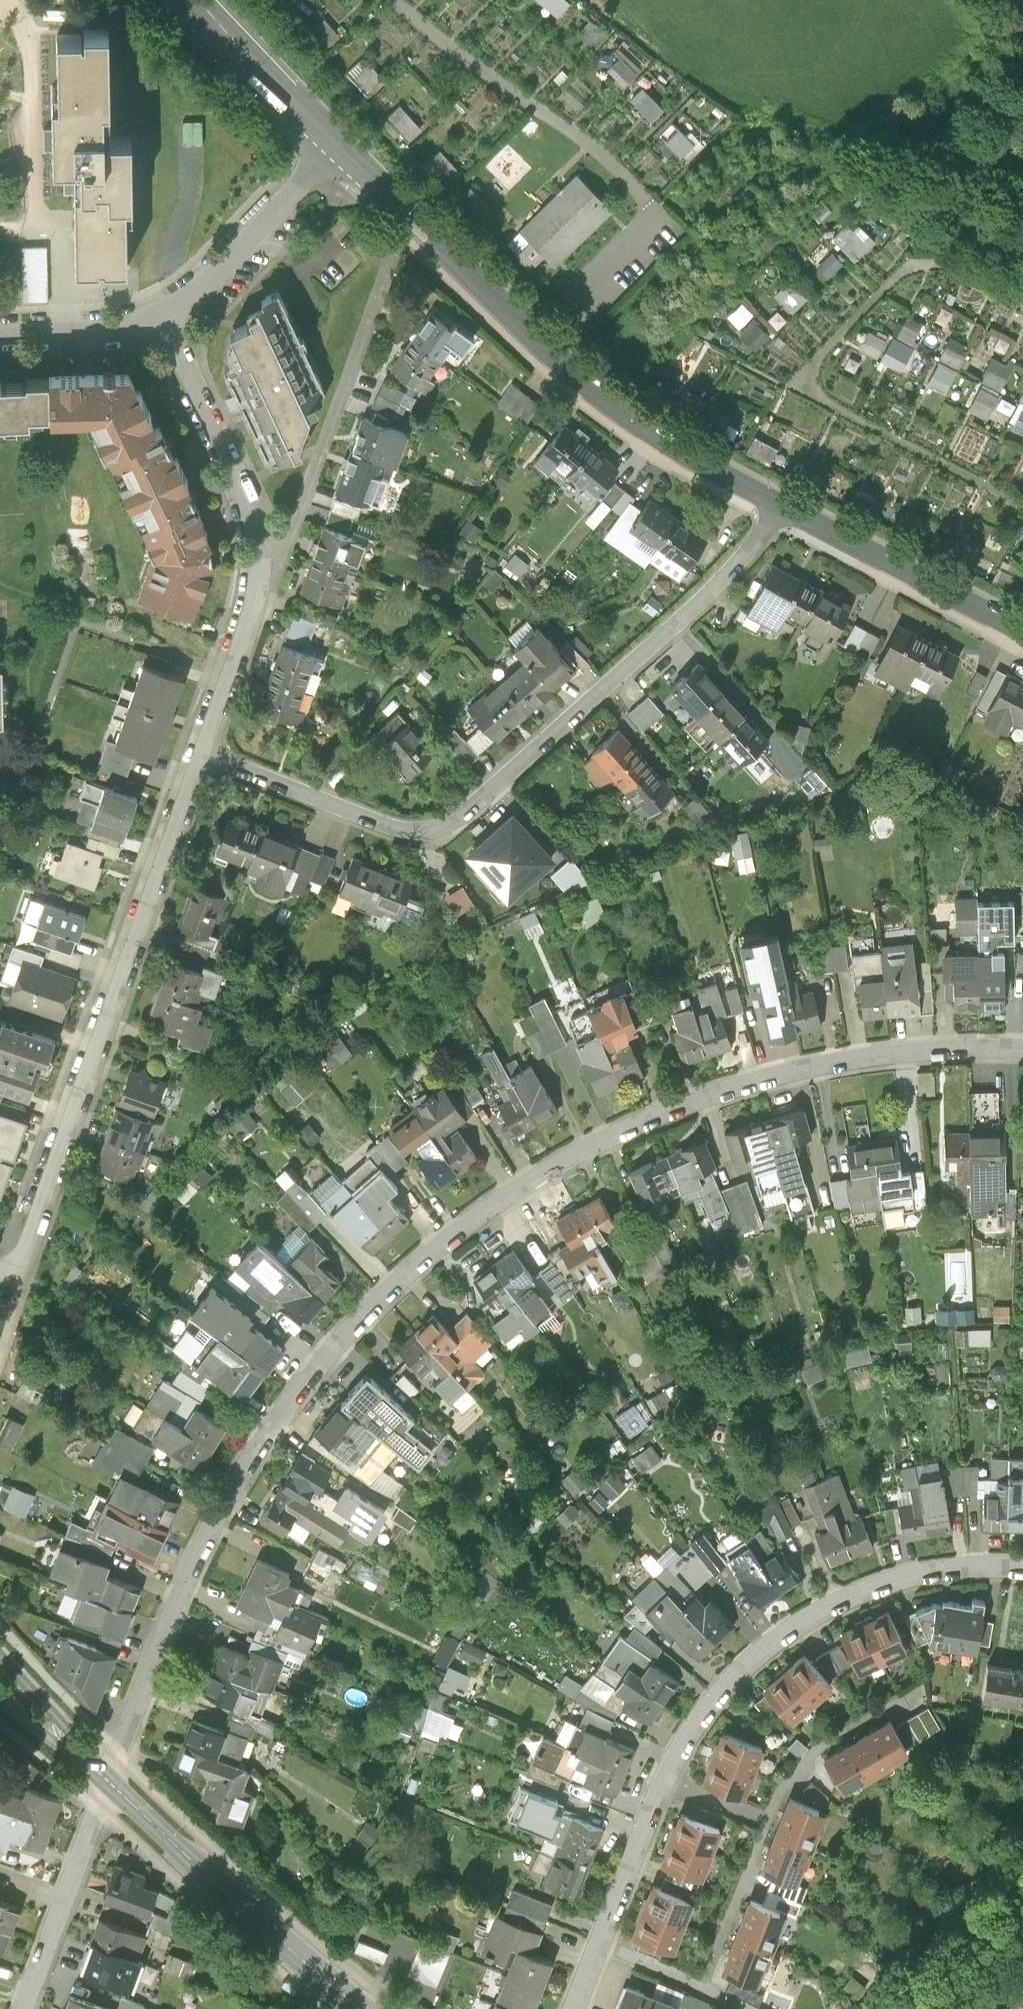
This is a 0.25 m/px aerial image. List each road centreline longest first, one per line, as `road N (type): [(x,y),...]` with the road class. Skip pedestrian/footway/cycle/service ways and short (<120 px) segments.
road 1 (residential): [(1022,1051),(907,1054),(729,1088),(611,1135),(456,1233),(378,1301),(309,1378),(245,1469),(167,1624),(107,1782)]
road 2 (residential): [(203,754),(402,831),(454,823),(746,560),(780,505)]
road 3 (residential): [(1022,1568),(974,1565),(892,1580),(818,1613),(756,1657),(705,1711),(666,1783),(600,1948)]
road 4 (residential): [(203,754),(16,1280),(0,1274)]
road 5 (tertiary): [(337,147),(590,390),(780,505)]
road 6 (residential): [(165,320),(240,486),(258,559),(247,629),(203,754)]
road 7 (secondary): [(362,2008),(107,1782)]
road 8 (tertiary): [(780,505),(1022,630)]
road 9 (residential): [(337,147),(165,320)]
road 10 (residential): [(107,1782),(22,2008)]
road 11 (tertiary): [(195,0),(337,147)]
road 12 (trunk): [(107,1782),(0,1653)]
road 13 (residential): [(165,320),(130,330),(0,336)]
road 14 (residential): [(740,2008),(600,1948)]
road 15 (trunk): [(0,1697),(107,1782)]

